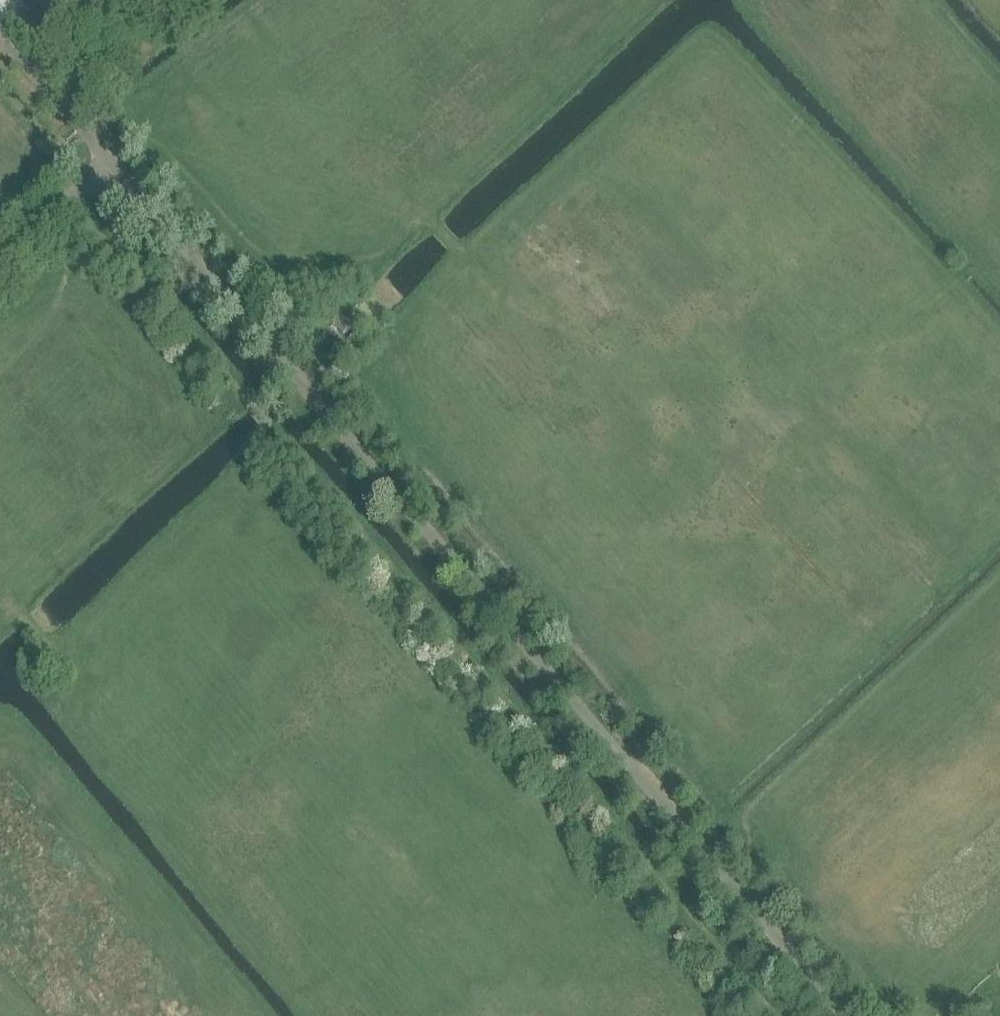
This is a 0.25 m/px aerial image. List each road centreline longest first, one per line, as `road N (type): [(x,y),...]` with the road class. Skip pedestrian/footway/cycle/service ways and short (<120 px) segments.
road 1 (track): [(999,347),(712,27),(466,255),(429,217),(178,139),(151,136),(116,161)]
road 2 (track): [(113,238),(774,1015)]
road 3 (track): [(686,908),(755,845),(766,805),(999,586)]
road 4 (track): [(113,238),(78,275),(72,299),(52,323),(0,372)]

